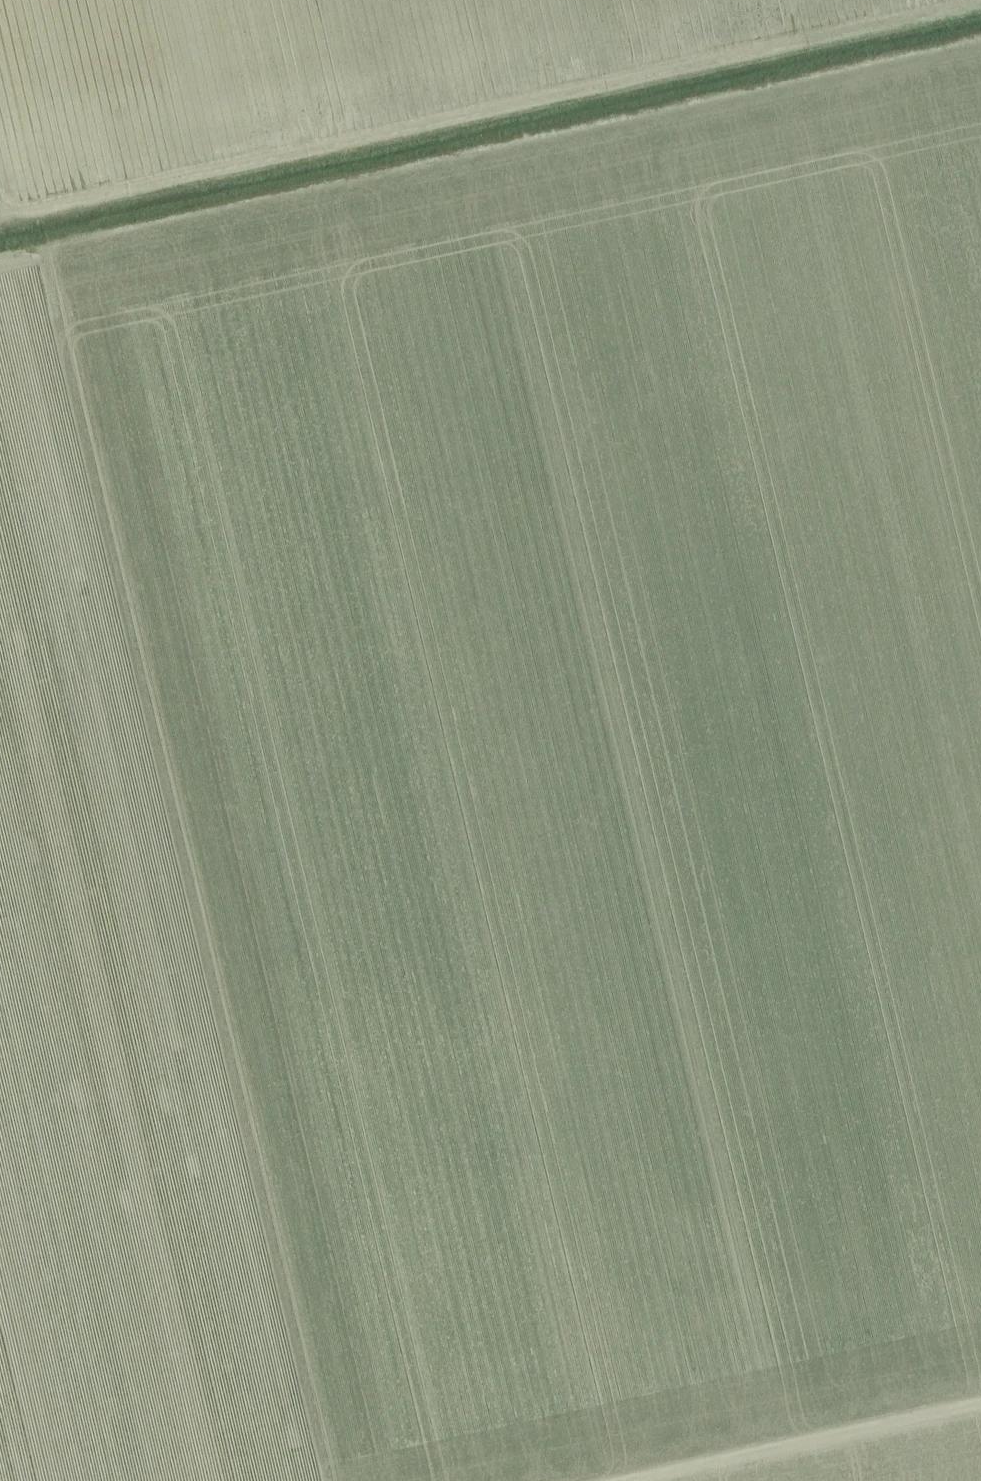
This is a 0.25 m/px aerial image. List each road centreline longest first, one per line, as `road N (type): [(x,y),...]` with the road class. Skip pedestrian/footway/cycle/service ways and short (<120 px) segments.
road 1 (track): [(980,1407),(647,1480)]

